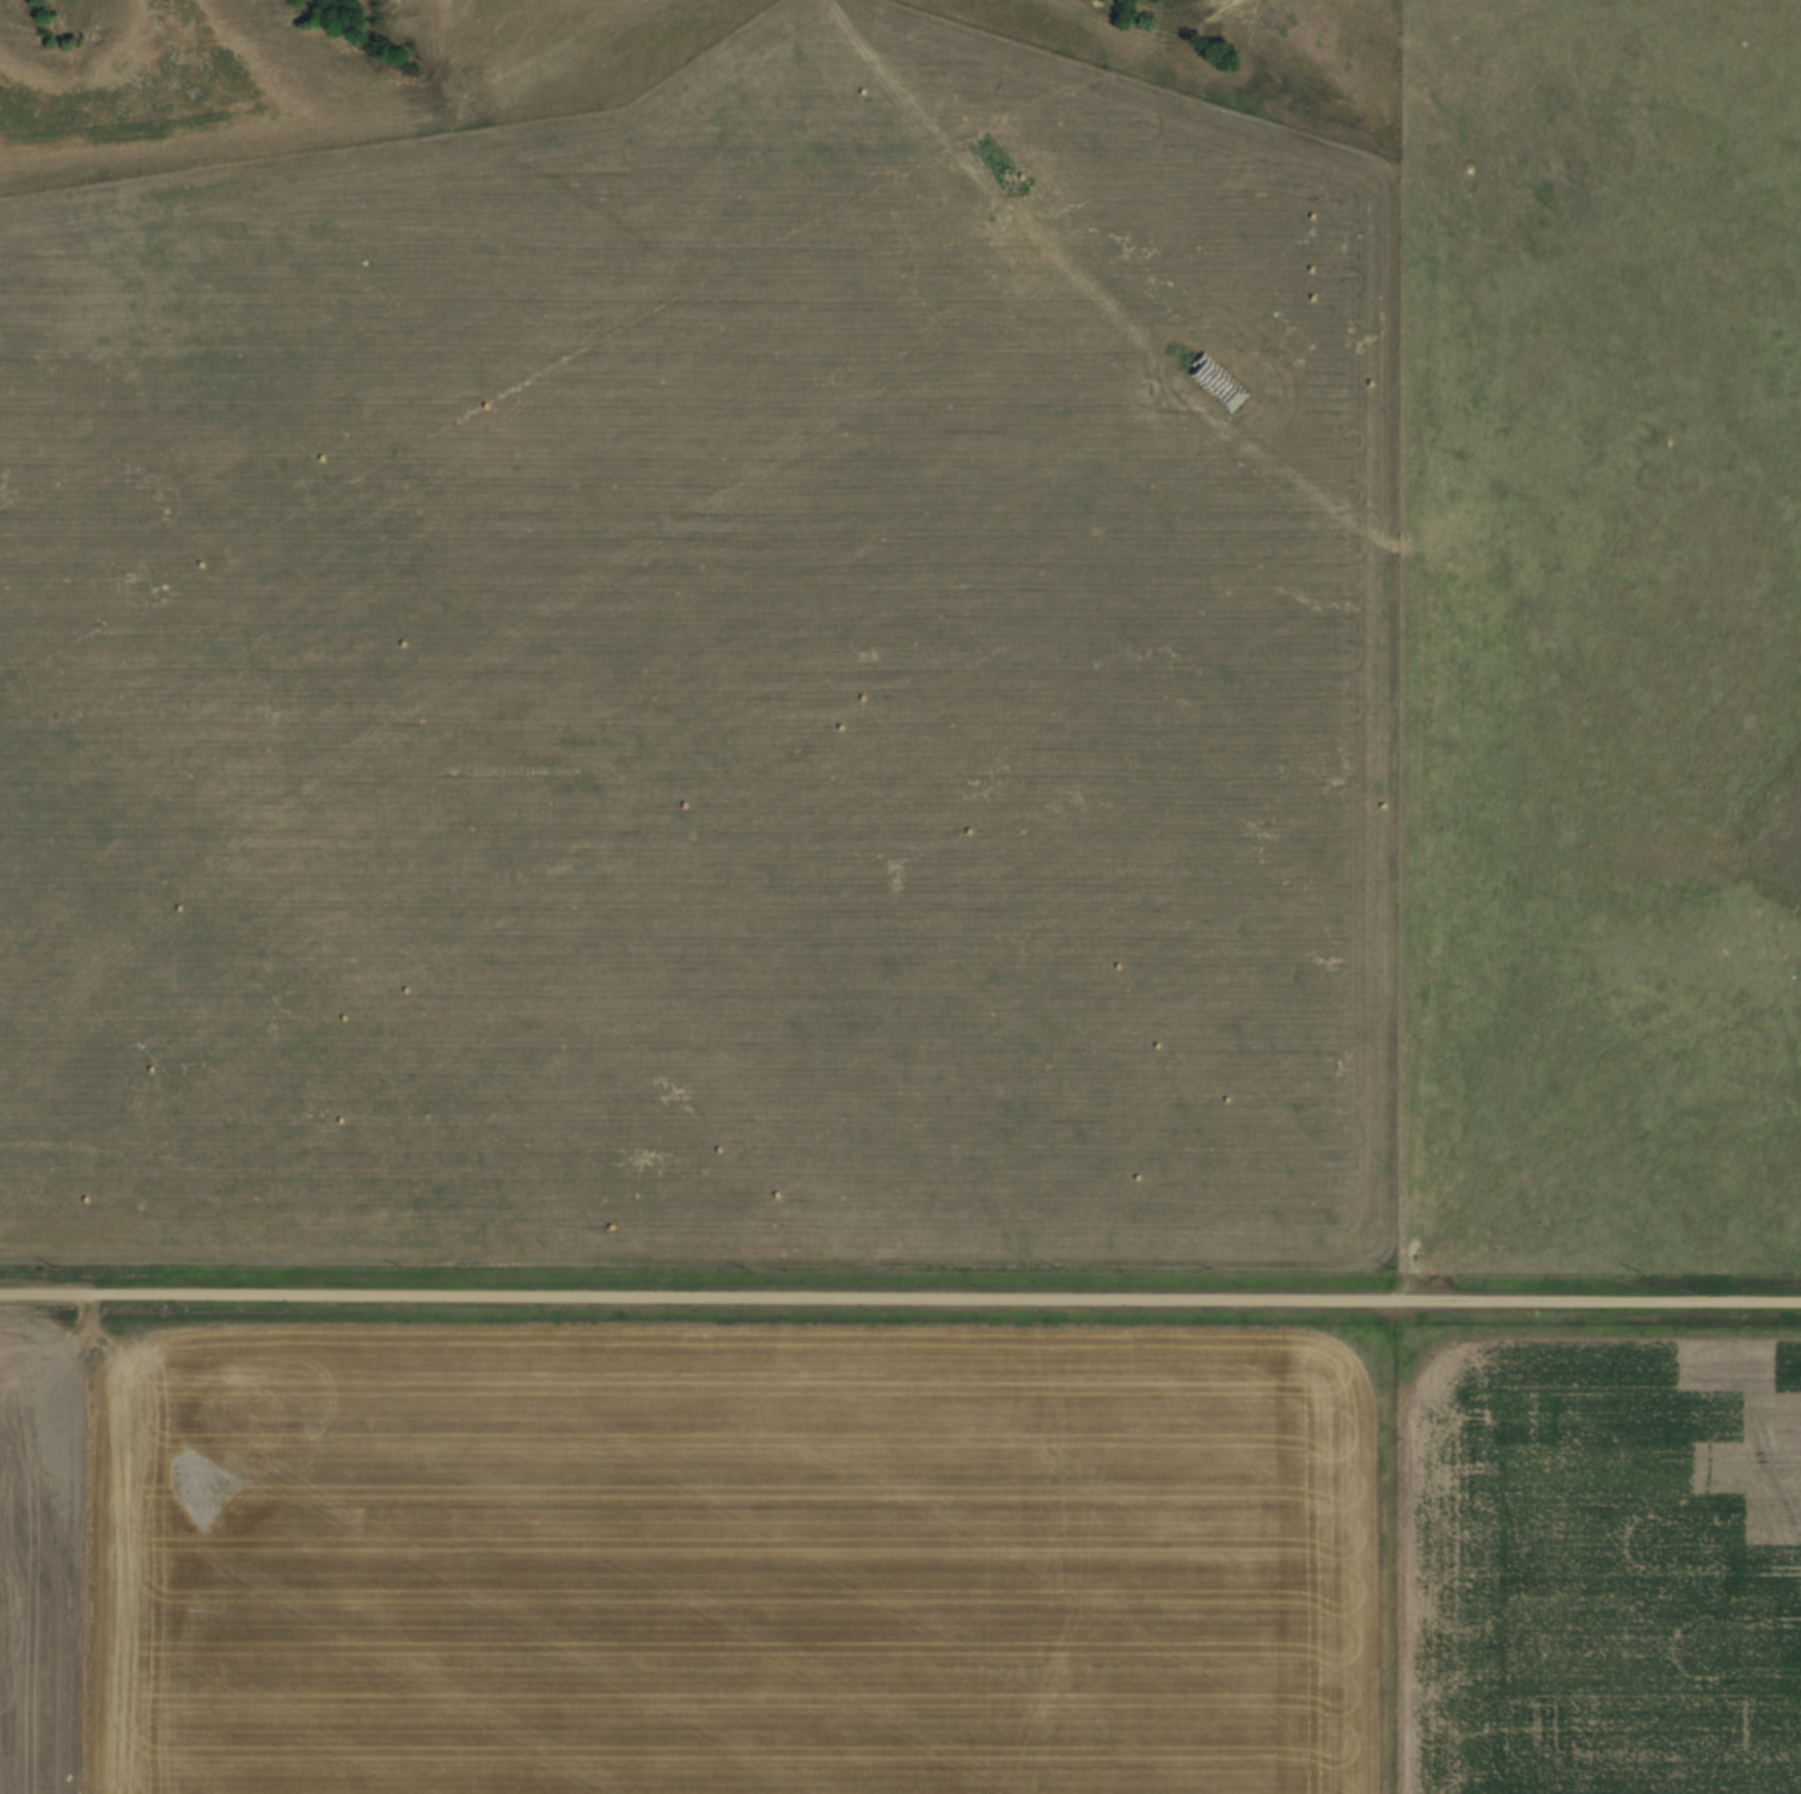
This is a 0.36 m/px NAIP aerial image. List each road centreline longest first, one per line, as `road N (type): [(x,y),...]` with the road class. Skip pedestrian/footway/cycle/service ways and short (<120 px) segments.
road 1 (residential): [(0,1354),(1800,1349)]

